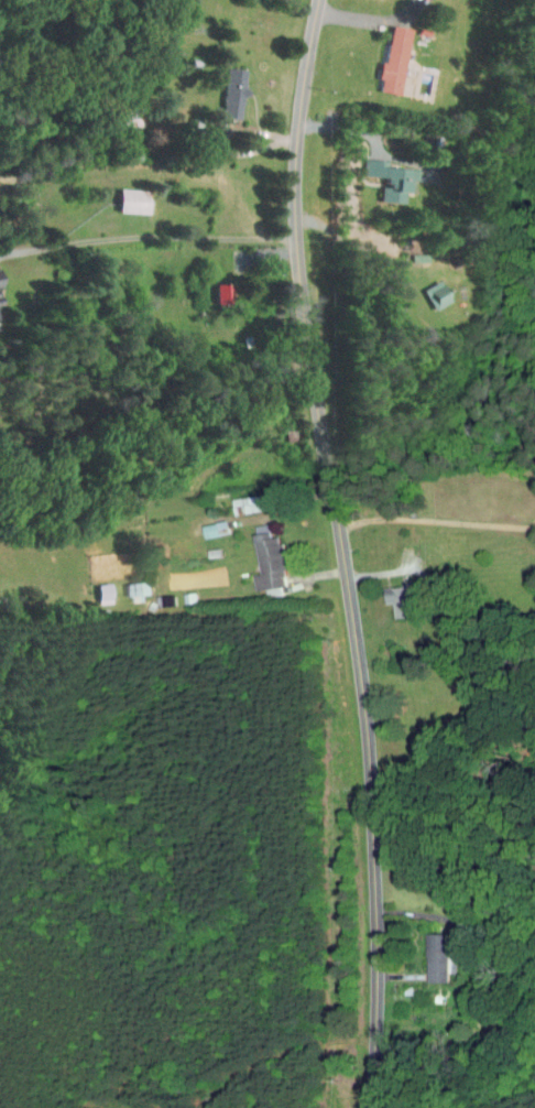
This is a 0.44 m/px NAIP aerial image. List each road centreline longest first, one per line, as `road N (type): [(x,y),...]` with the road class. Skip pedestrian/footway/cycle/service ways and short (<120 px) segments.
road 1 (tertiary): [(372,1107),(381,948),(371,771),(304,253),(312,90),(327,0)]
road 2 (track): [(315,73),(68,80),(0,117)]

